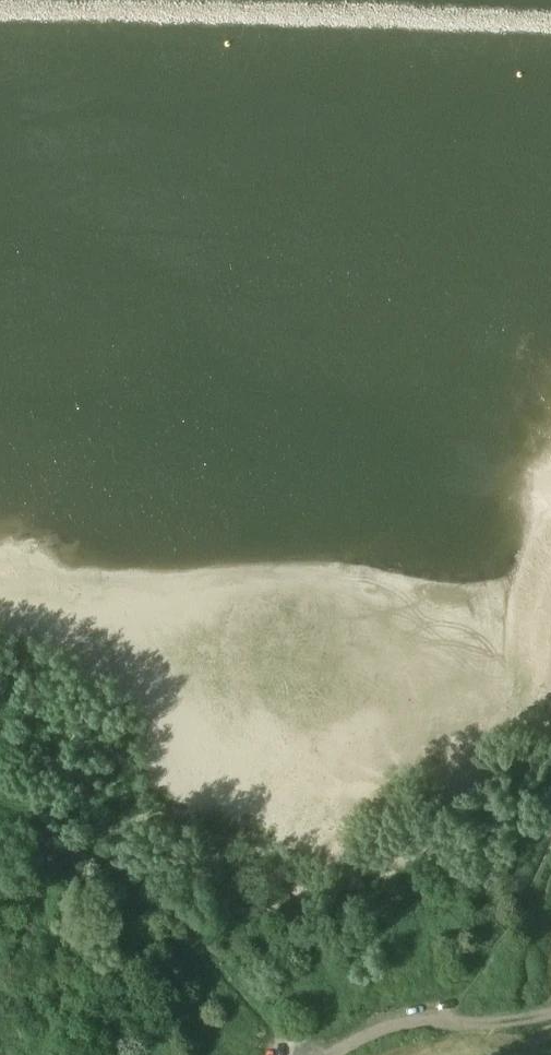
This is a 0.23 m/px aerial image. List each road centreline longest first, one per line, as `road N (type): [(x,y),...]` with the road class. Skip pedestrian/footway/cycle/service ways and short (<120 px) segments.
road 1 (track): [(343,1054),(395,1035),(550,1017)]

